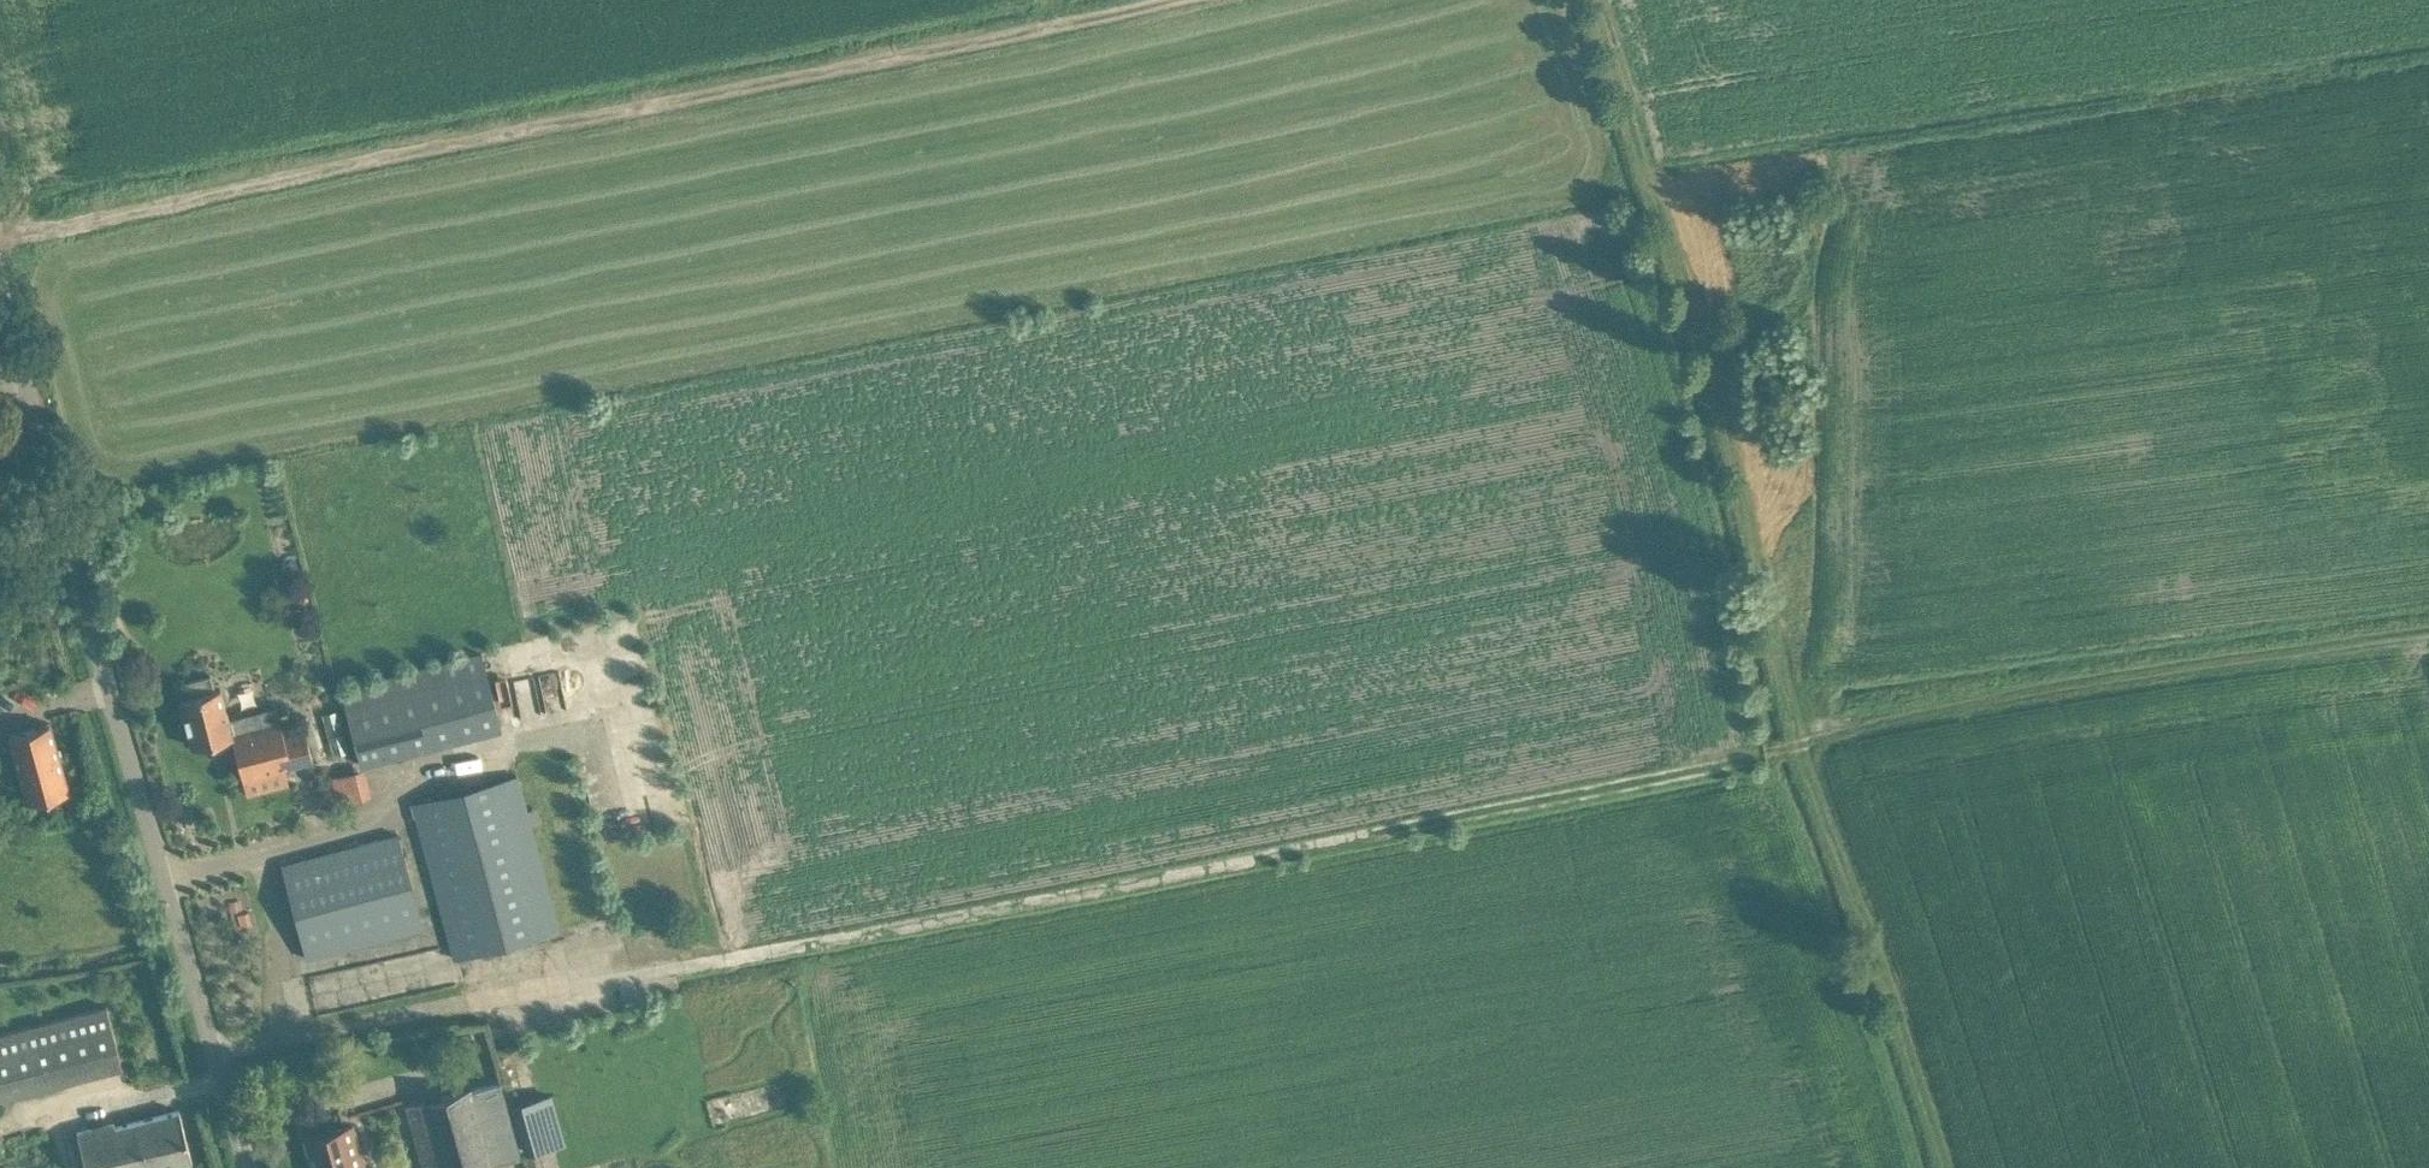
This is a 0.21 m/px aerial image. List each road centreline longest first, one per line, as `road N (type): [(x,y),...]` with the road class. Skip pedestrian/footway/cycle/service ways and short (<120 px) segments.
road 1 (track): [(1585,0),(1707,350),(1776,641),(1944,1167)]
road 2 (track): [(0,234),(1110,0)]
road 3 (unclassified): [(249,1167),(124,752),(0,271)]

